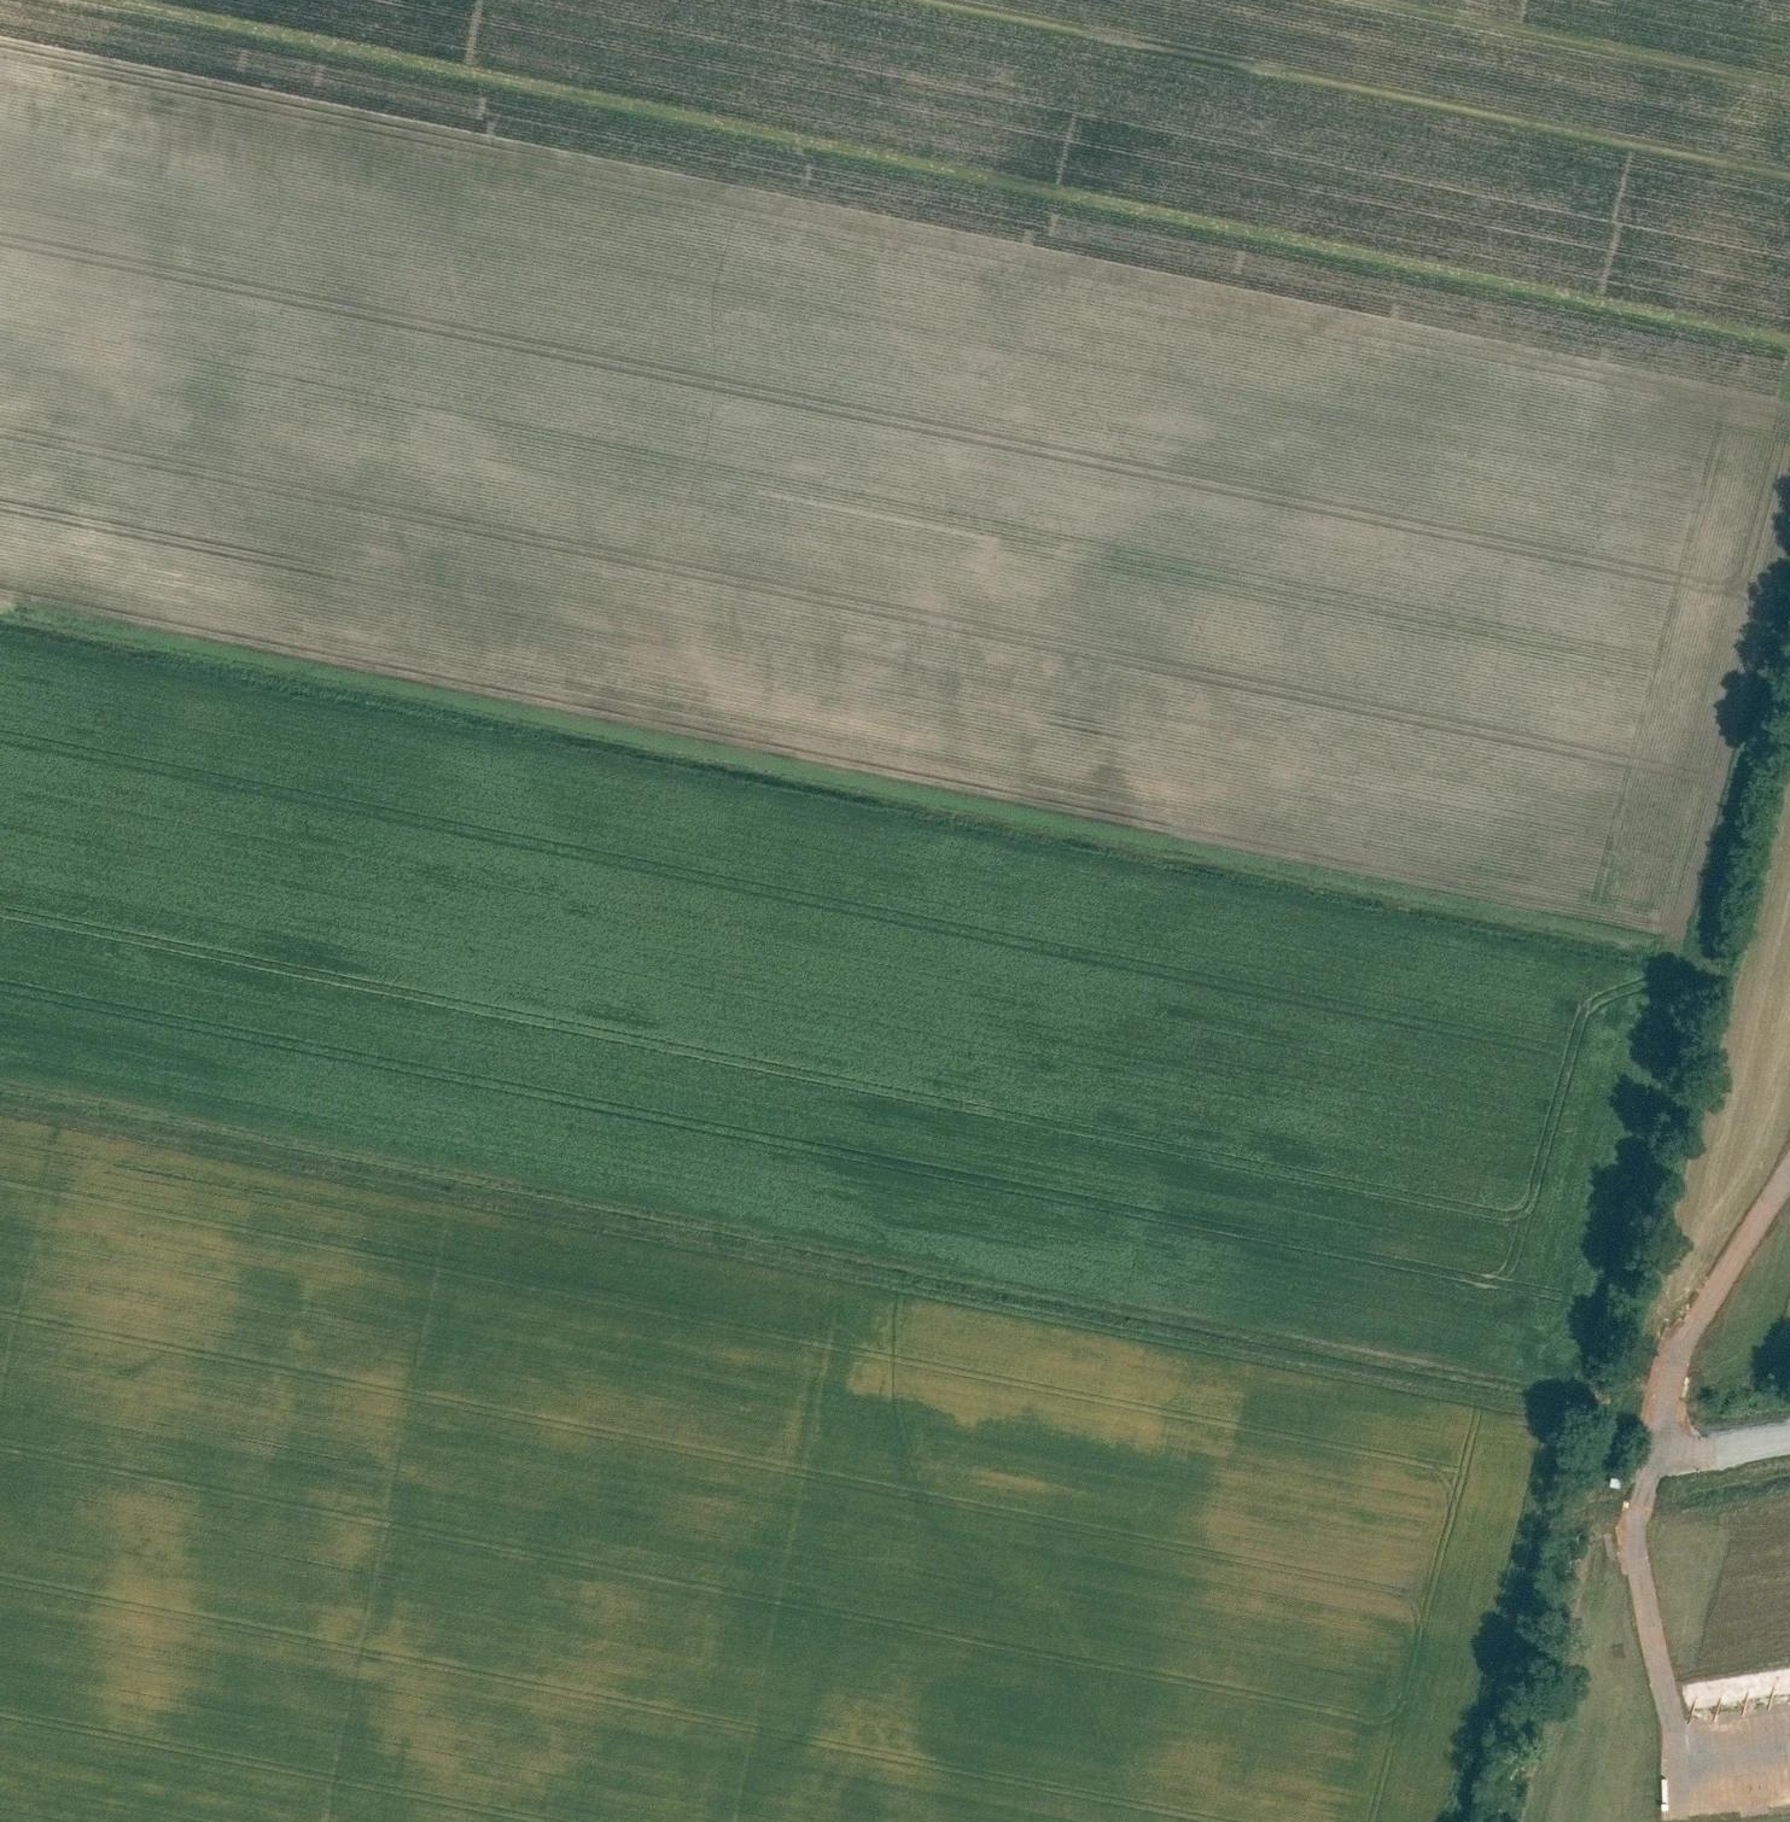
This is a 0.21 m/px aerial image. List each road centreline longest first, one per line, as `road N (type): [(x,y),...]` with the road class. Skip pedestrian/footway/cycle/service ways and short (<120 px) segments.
road 1 (track): [(1642,1483),(1680,1454),(1789,1439)]

